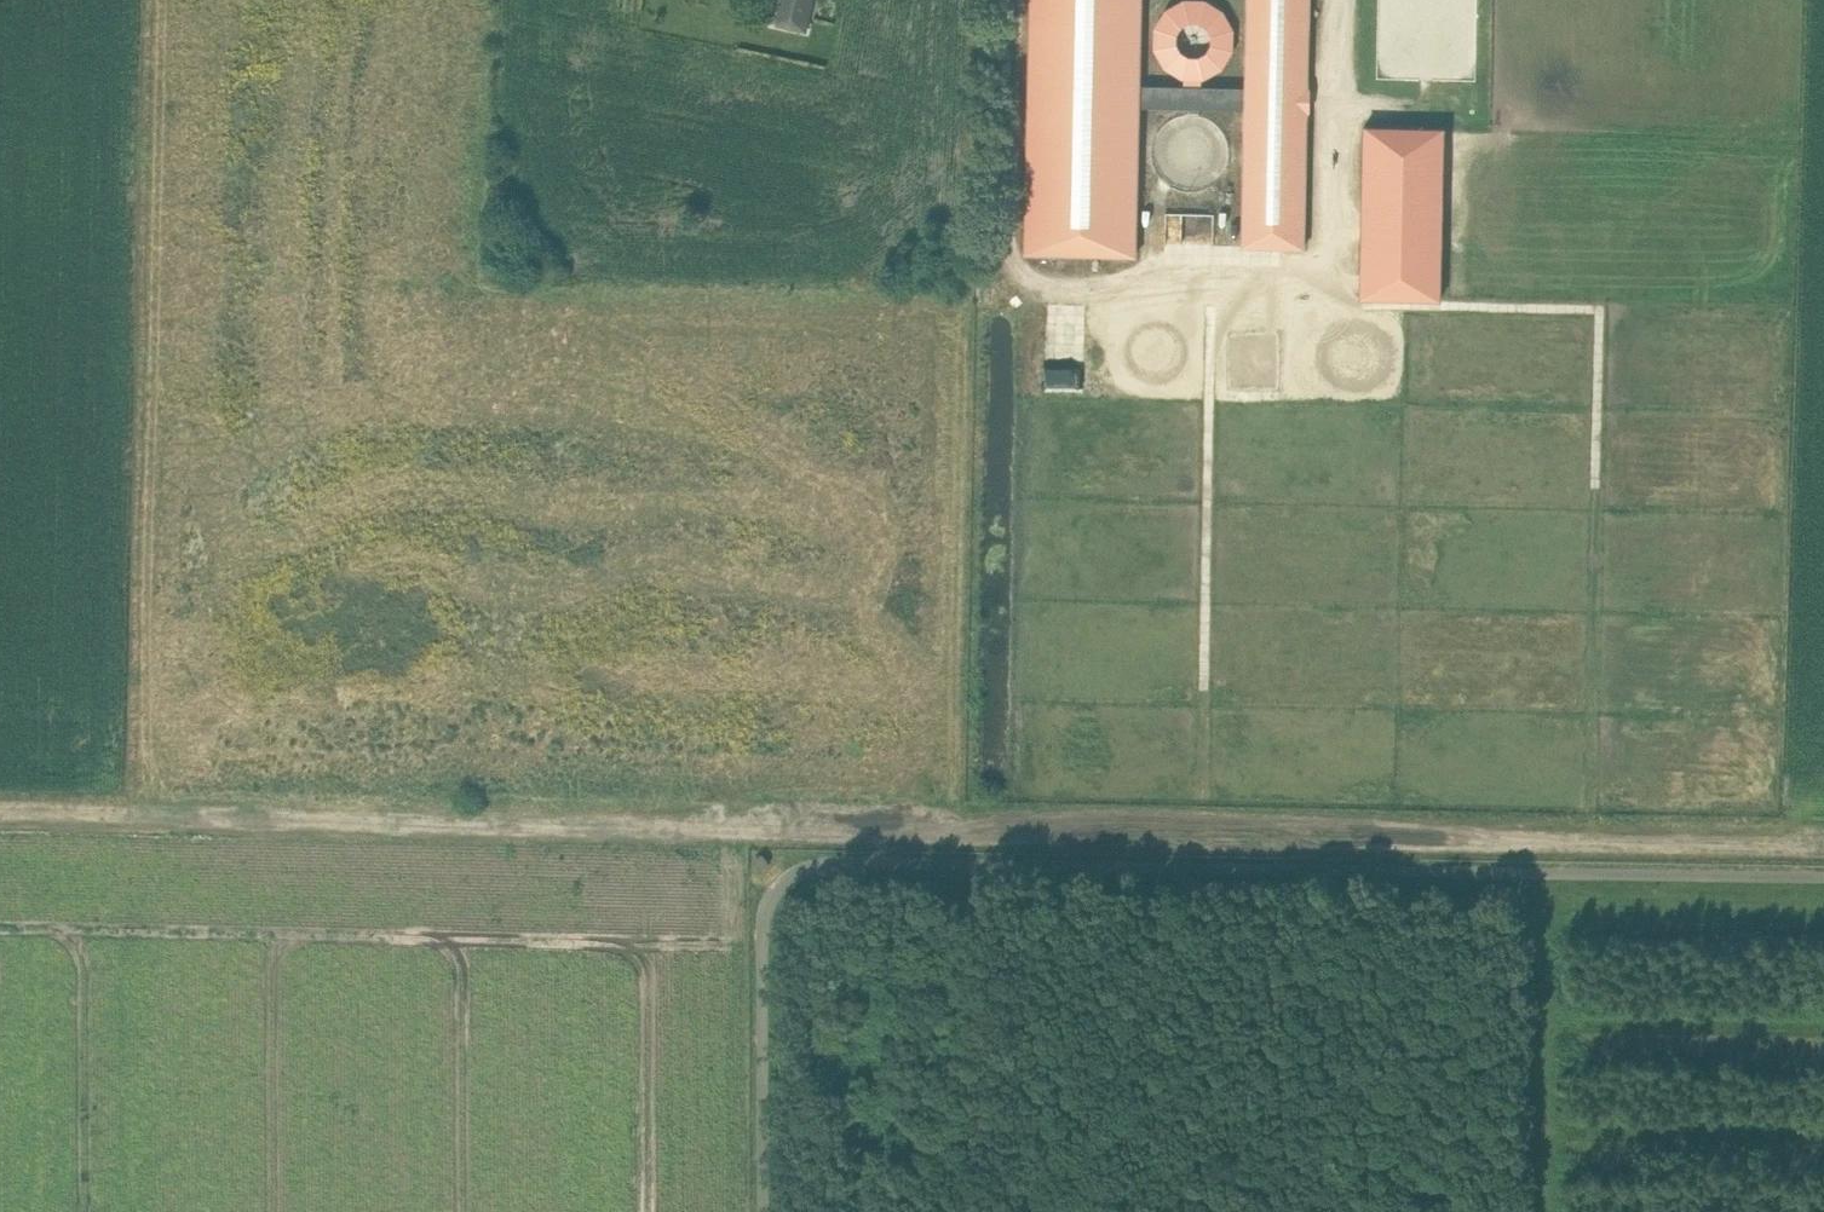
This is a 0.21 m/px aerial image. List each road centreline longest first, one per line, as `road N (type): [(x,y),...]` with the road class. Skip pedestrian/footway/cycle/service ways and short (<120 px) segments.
road 1 (track): [(0,809),(1823,847)]

